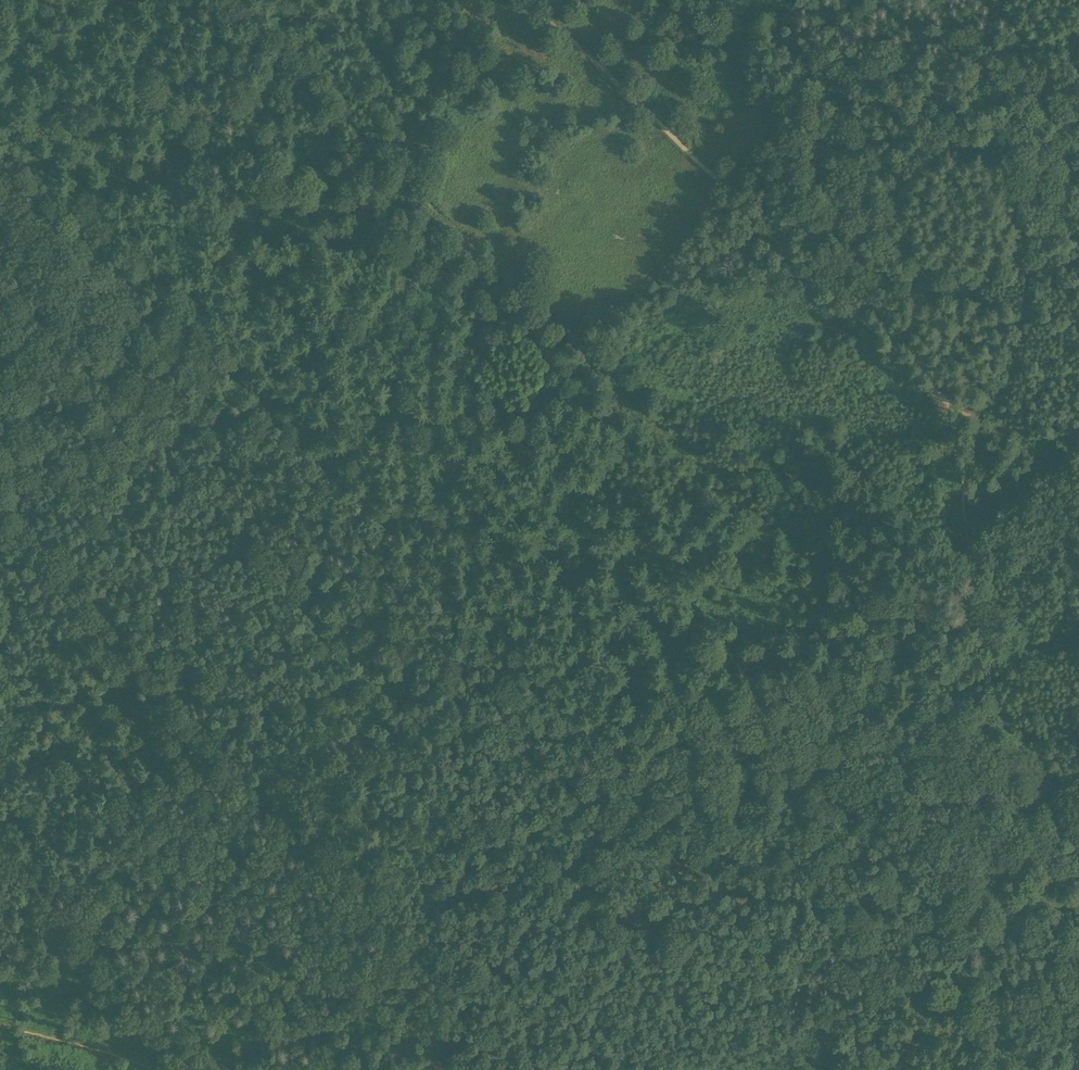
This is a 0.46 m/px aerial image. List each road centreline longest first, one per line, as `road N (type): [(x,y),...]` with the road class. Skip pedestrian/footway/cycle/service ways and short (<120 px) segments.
road 1 (track): [(0,157),(129,255),(657,822)]
road 2 (track): [(721,884),(798,889),(826,900),(899,978)]
road 3 (track): [(0,1025),(152,1069)]
road 4 (track): [(974,1032),(1057,952),(1078,915)]

